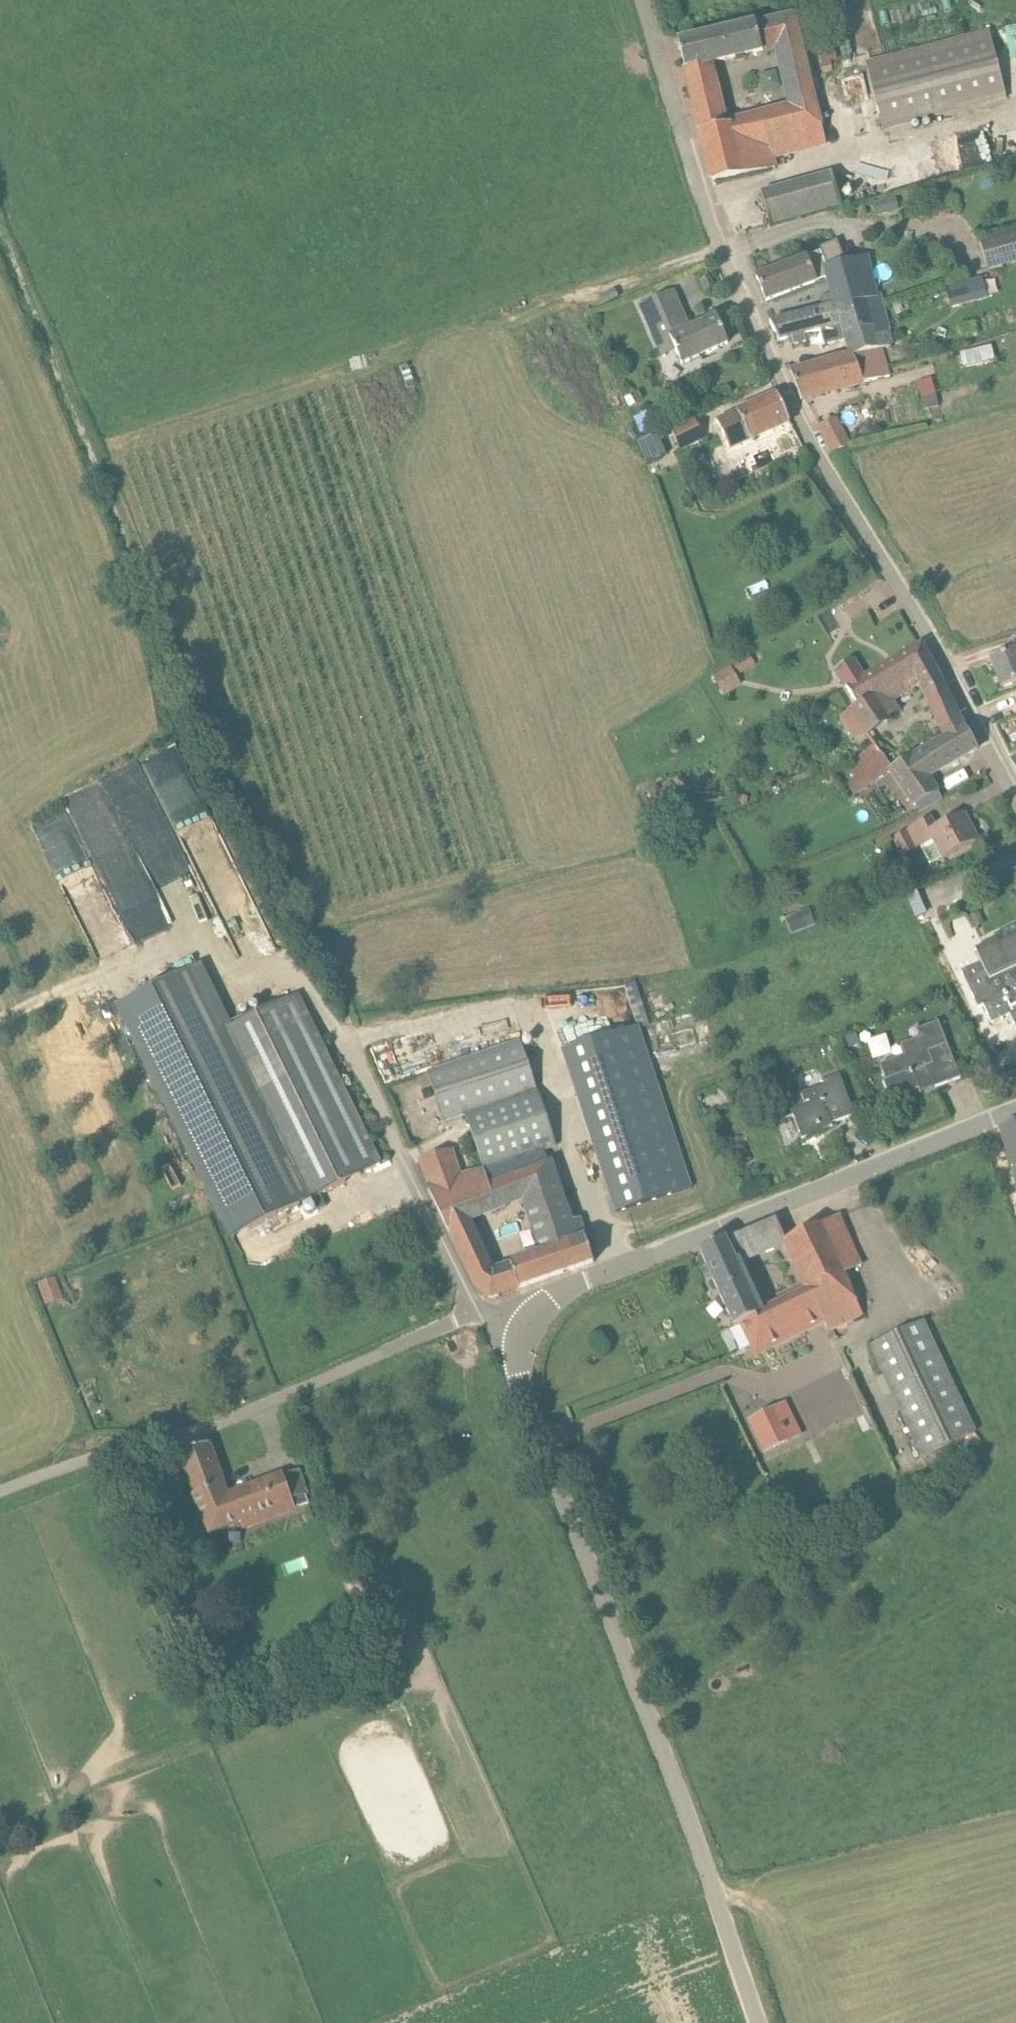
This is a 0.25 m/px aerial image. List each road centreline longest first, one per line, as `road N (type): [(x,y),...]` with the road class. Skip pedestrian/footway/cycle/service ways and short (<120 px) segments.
road 1 (unclassified): [(1015,800),(799,418),(715,233),(640,0)]
road 2 (track): [(351,1043),(317,942),(224,774),(0,234)]
road 3 (unclassified): [(758,2022),(523,1394),(518,1368),(526,1329)]
road 4 (unclassified): [(0,1492),(215,1424),(453,1322),(478,1317),(526,1329)]
road 5 (unclassified): [(526,1329),(540,1306),(572,1286),(1015,1110)]
road 6 (track): [(478,1317),(351,1043)]
road 7 (track): [(351,1043),(543,1003)]

